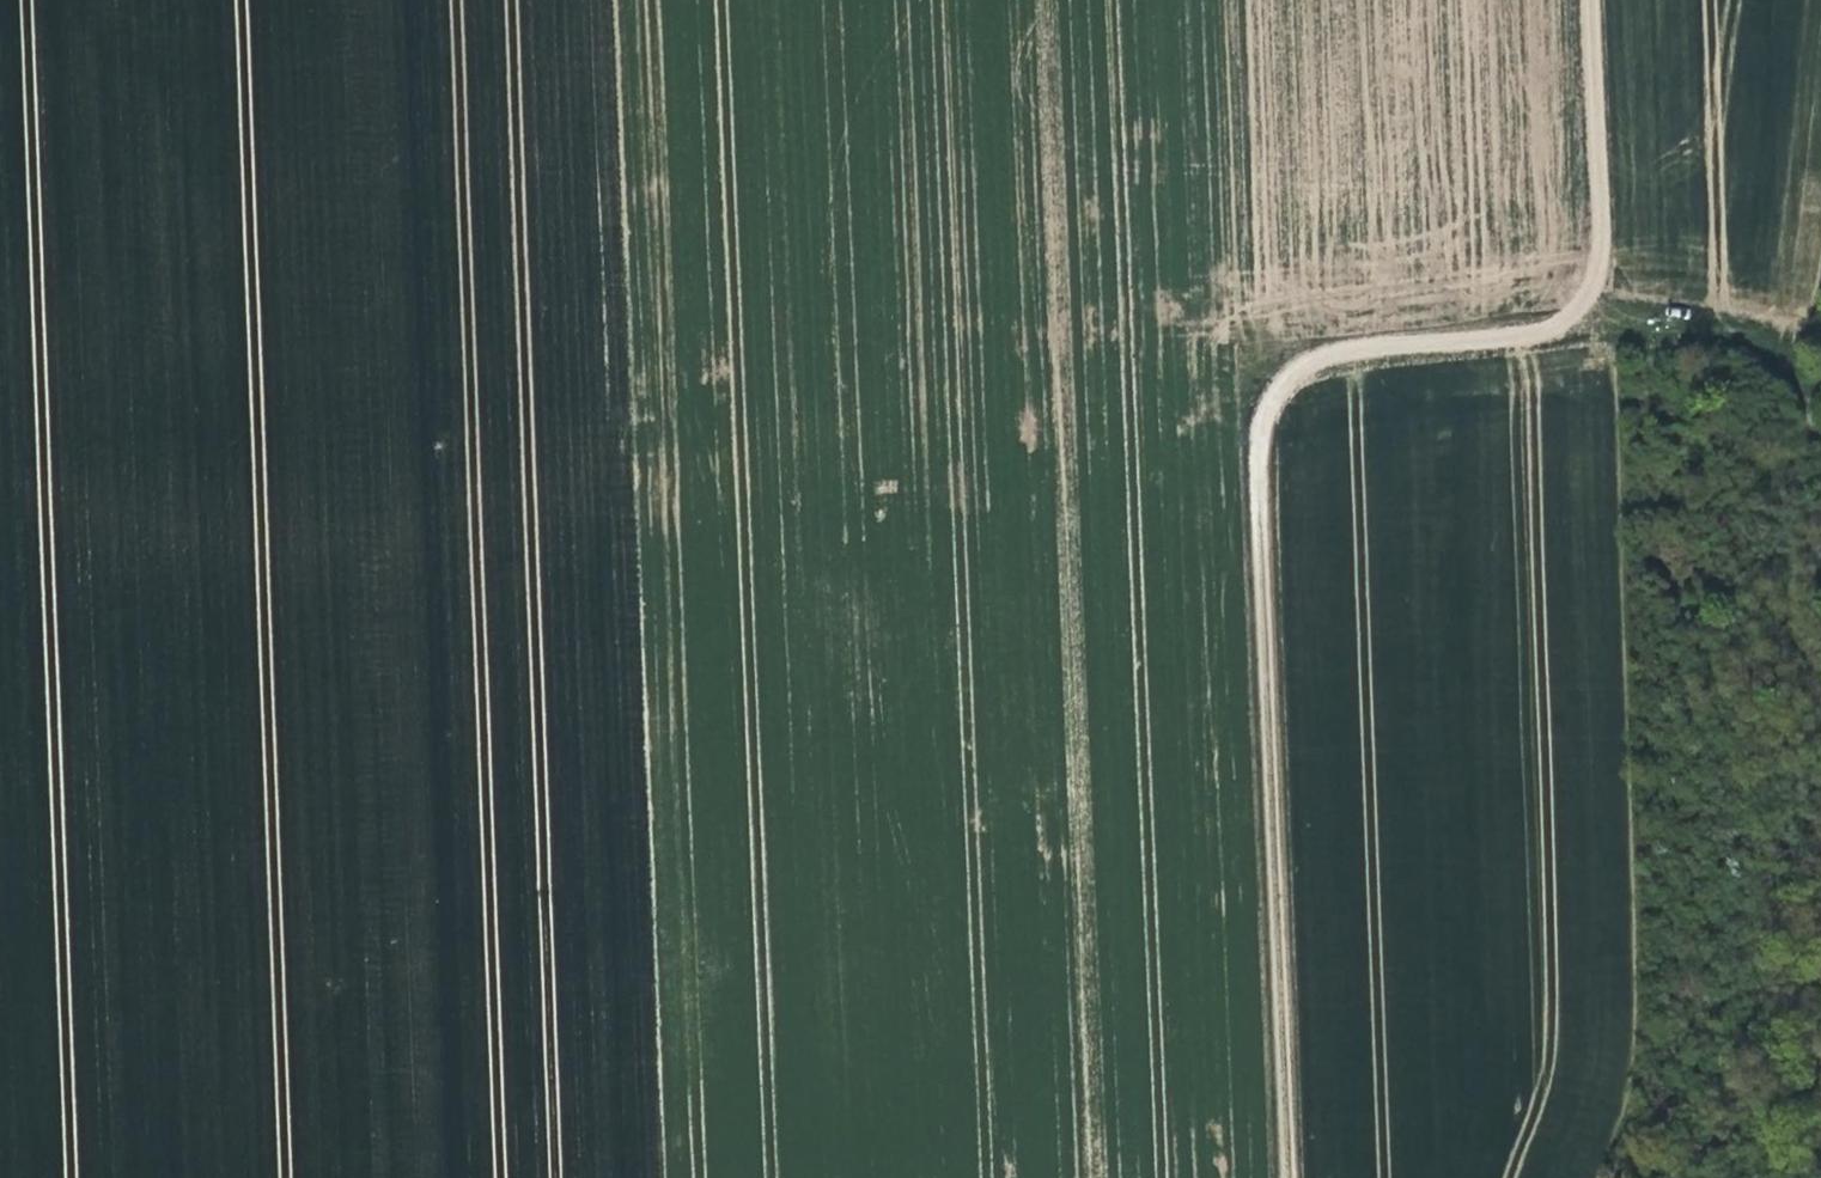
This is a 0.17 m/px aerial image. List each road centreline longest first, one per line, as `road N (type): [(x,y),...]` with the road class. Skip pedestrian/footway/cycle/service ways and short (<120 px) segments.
road 1 (track): [(1285,1177),(1258,434),(1280,385),(1310,363),(1388,341),(1553,325),(1581,299),(1594,243),(1580,0)]
road 2 (track): [(1553,325),(1705,330),(1754,350),(1820,434)]

